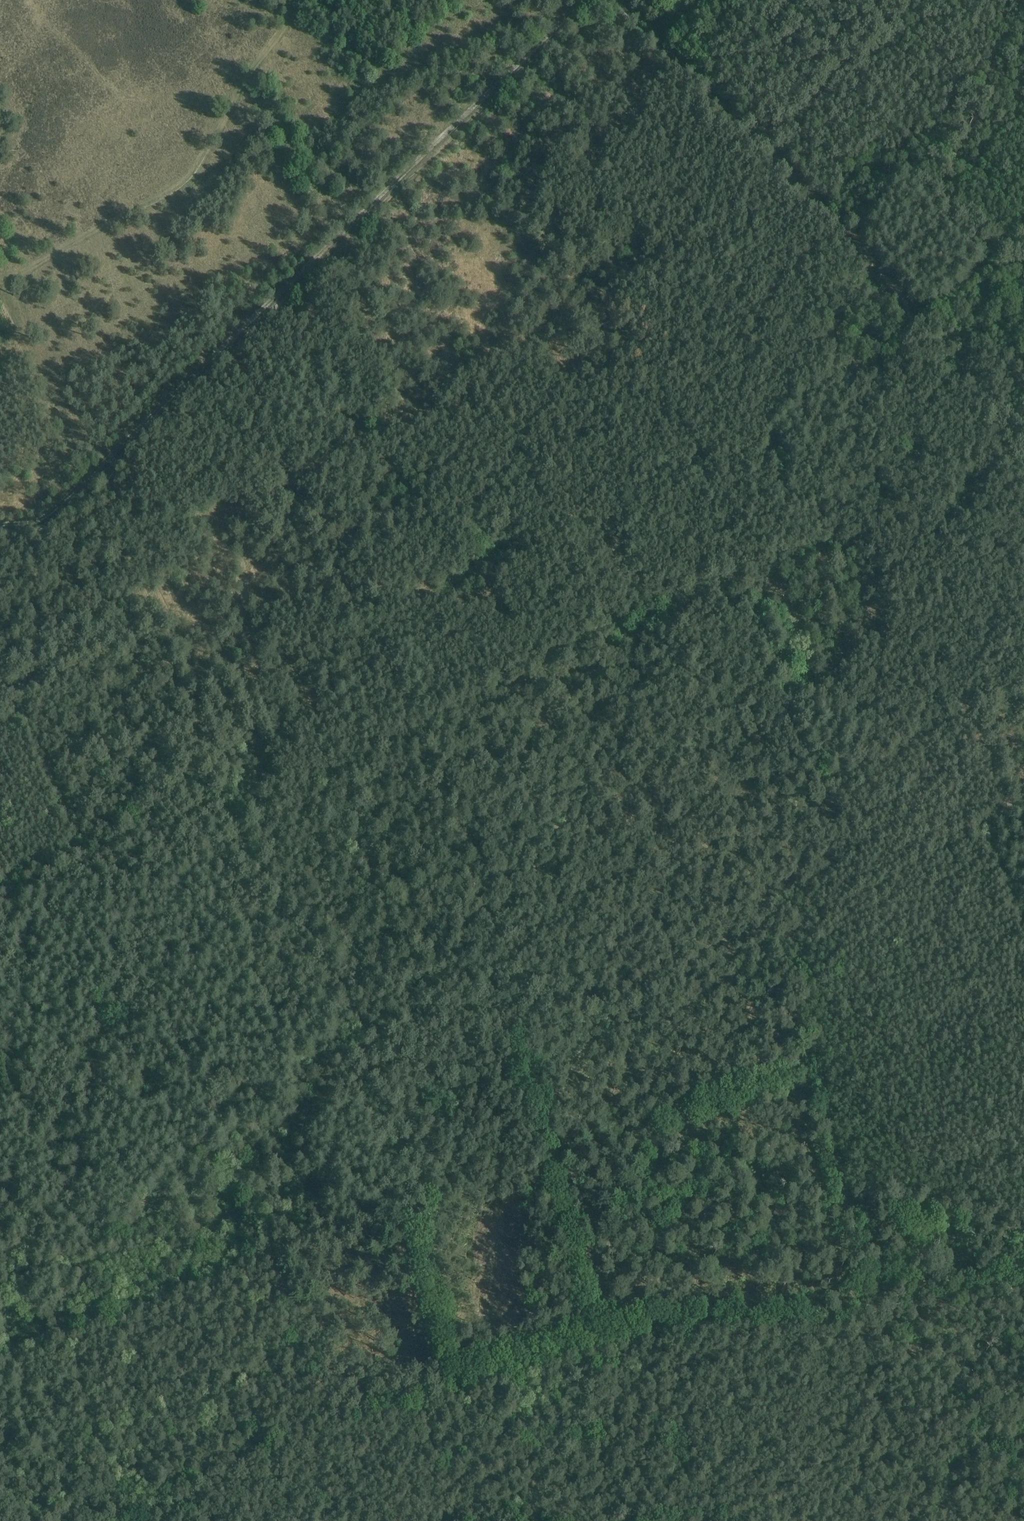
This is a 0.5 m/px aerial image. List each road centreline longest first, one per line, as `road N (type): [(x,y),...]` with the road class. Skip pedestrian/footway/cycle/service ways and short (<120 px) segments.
road 1 (track): [(0,535),(45,532),(604,0)]
road 2 (track): [(583,0),(45,518),(0,523)]
road 3 (track): [(0,282),(190,180),(305,0)]
road 4 (track): [(1023,1472),(976,1438),(738,1520)]
road 5 (track): [(118,1520),(54,1327)]

